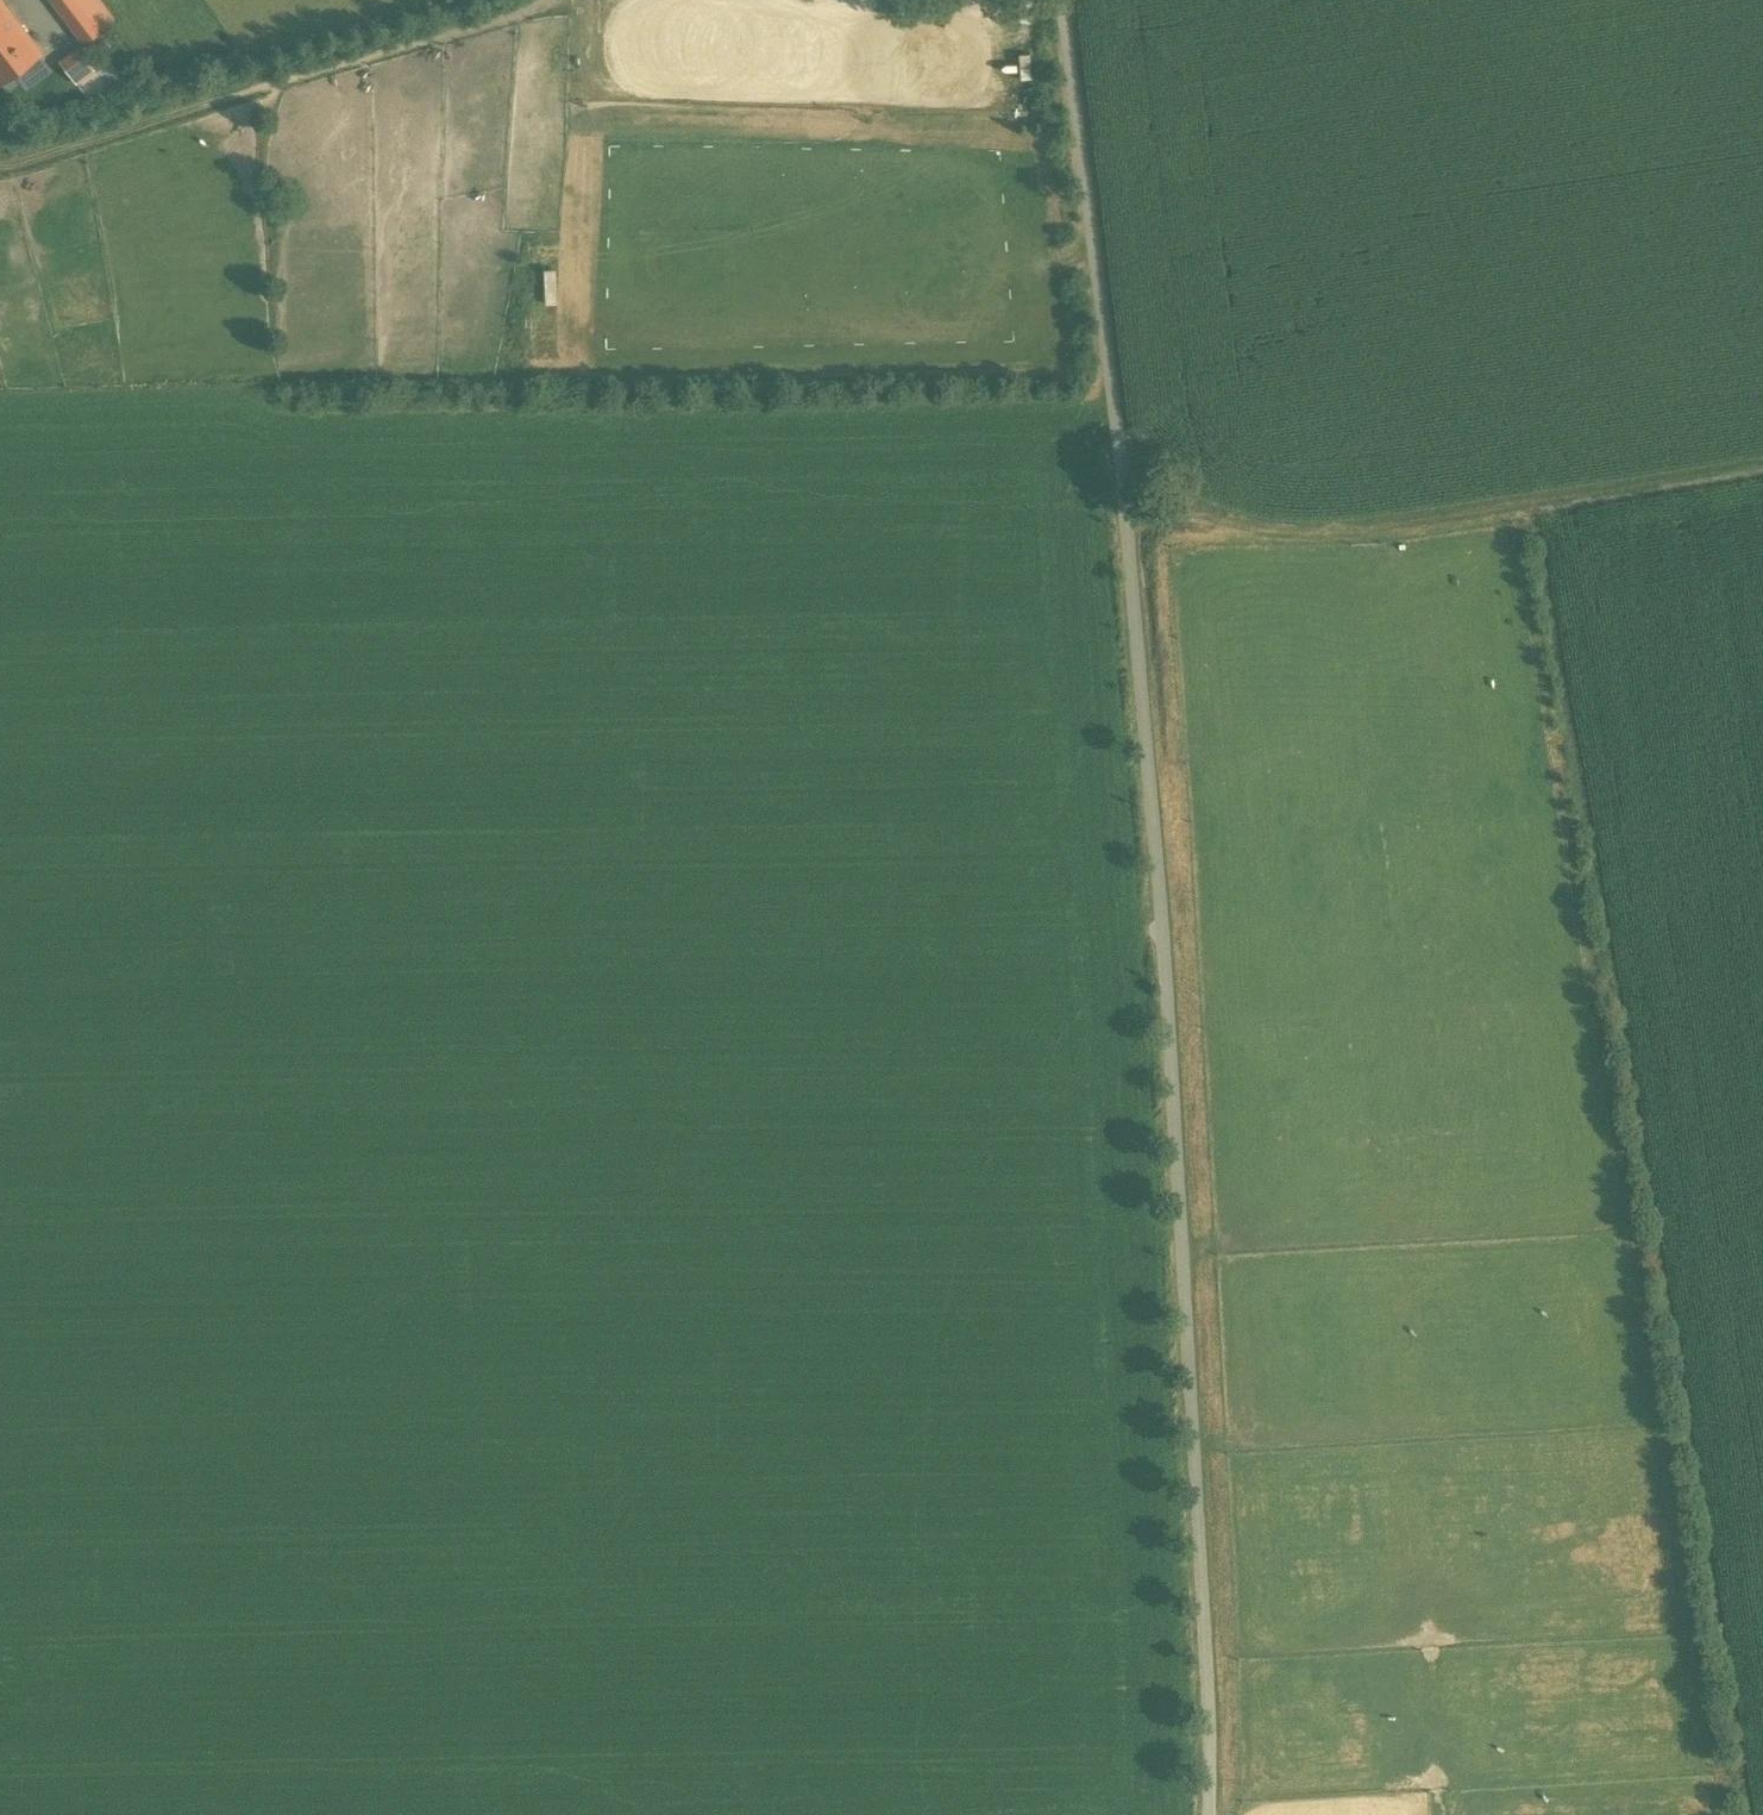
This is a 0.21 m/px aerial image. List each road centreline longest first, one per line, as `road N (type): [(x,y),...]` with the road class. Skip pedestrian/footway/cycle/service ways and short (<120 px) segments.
road 1 (unclassified): [(1206,1814),(1210,1740),(1166,1022),(1122,517),(1065,0)]

